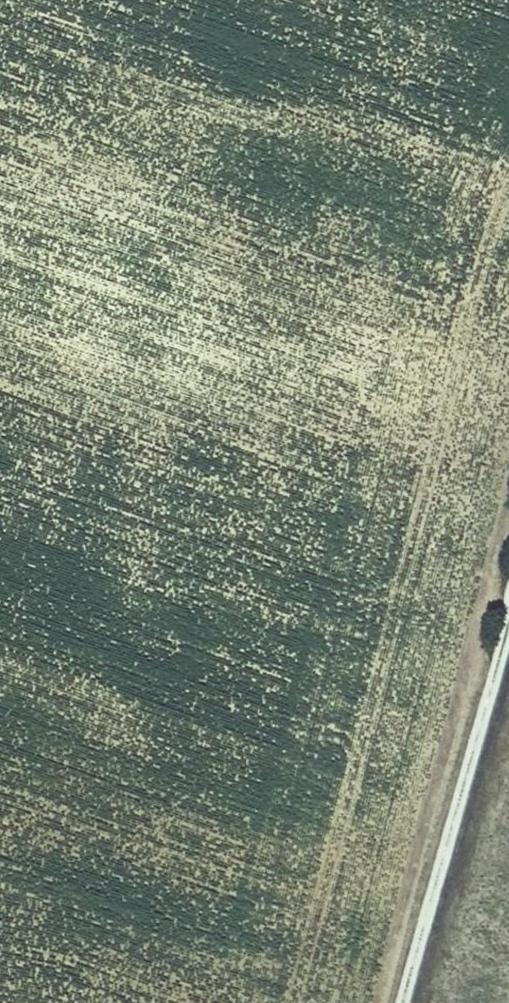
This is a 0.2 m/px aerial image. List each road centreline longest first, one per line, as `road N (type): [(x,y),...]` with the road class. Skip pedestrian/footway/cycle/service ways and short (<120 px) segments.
road 1 (track): [(408,1002),(508,627)]

